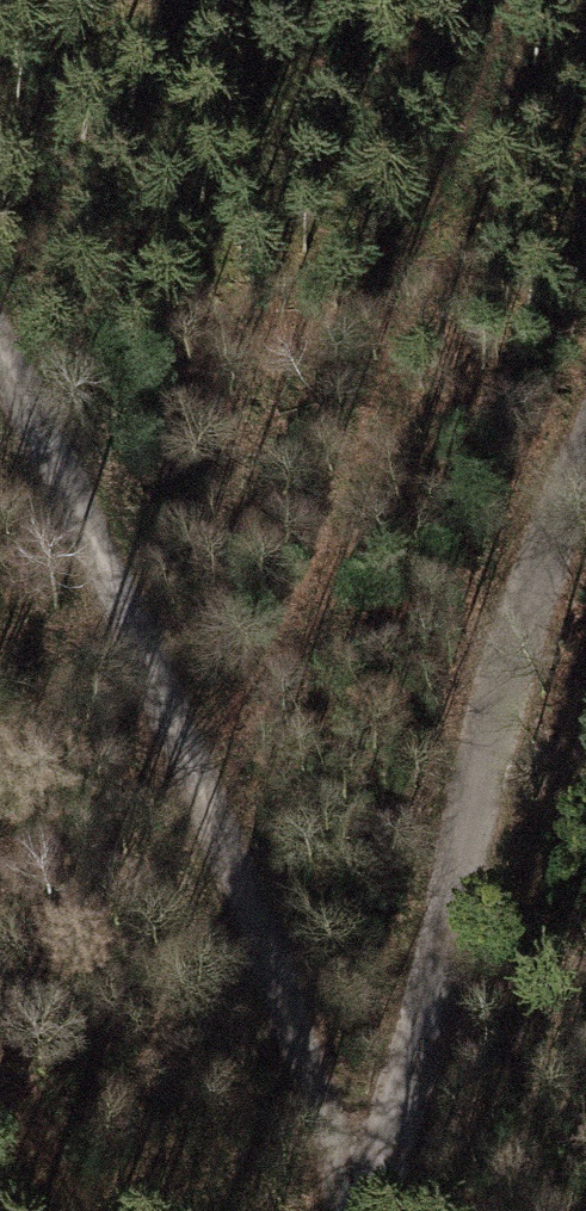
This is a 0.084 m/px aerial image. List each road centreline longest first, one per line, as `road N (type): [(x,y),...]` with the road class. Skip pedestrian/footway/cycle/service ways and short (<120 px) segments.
road 1 (track): [(359,1210),(206,793),(0,359)]
road 2 (track): [(585,463),(533,596),(370,1210)]

